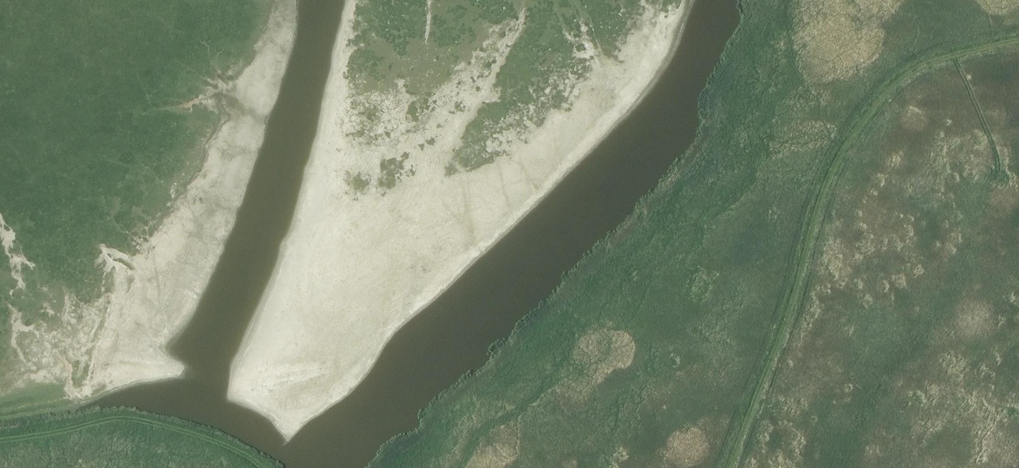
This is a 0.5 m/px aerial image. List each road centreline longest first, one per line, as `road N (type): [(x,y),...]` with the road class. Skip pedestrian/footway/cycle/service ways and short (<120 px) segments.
road 1 (track): [(1018,40),(924,65),(895,84),(846,147),(728,467)]
road 2 (track): [(264,467),(213,440),(119,417),(0,438)]

